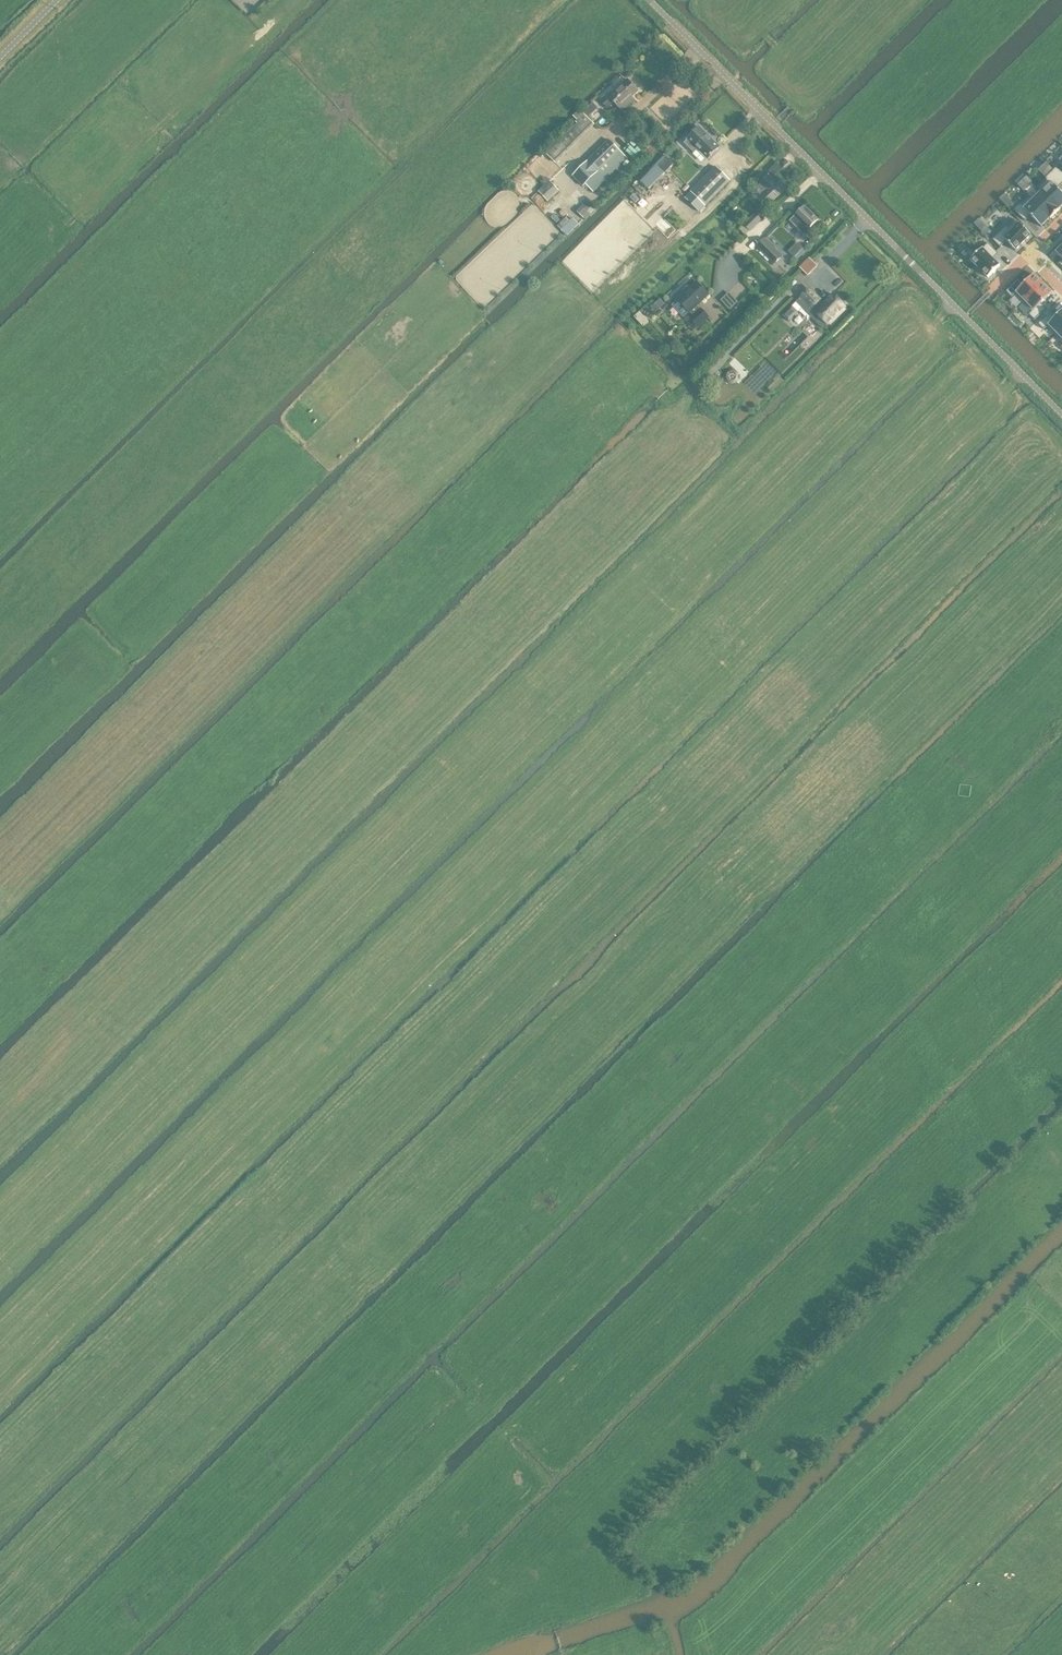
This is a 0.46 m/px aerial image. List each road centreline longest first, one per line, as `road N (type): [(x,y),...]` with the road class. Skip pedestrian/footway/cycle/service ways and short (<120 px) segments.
road 1 (unclassified): [(966,317),(650,0)]
road 2 (unclassified): [(1061,414),(966,317)]

